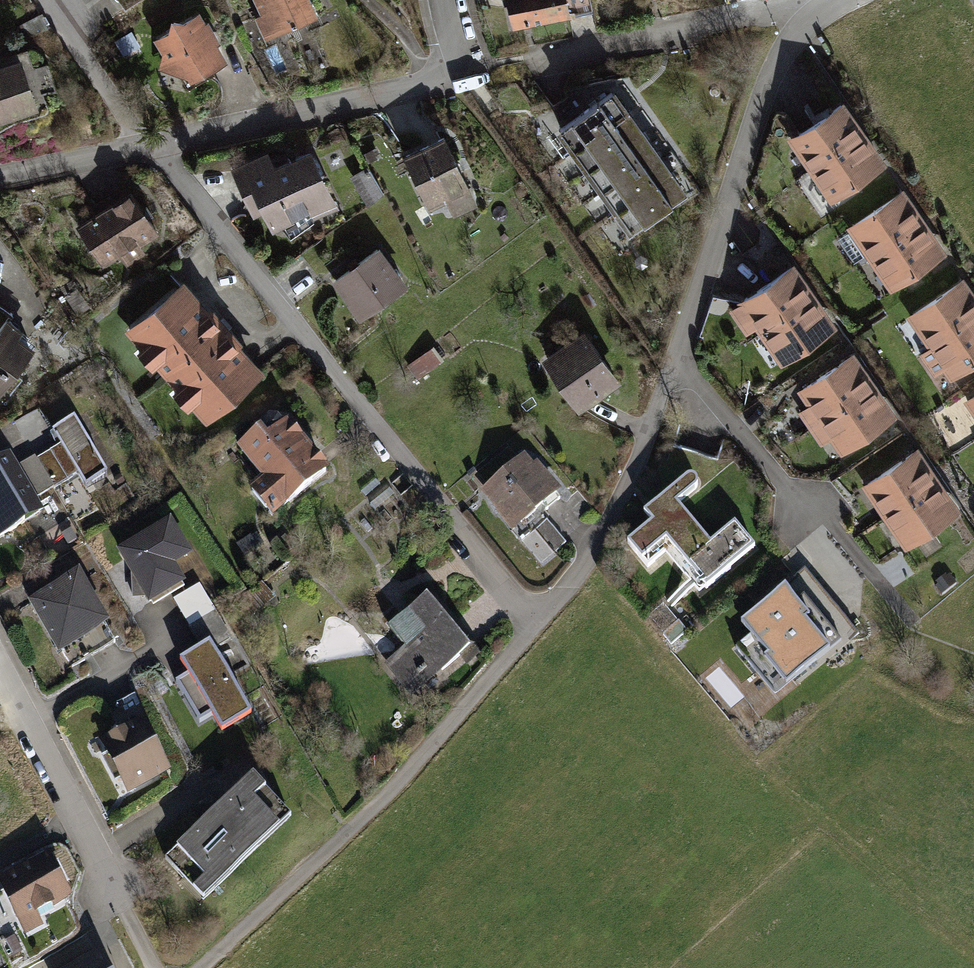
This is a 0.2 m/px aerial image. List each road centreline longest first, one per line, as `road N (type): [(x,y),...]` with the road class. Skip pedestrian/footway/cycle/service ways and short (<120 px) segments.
road 1 (residential): [(841,0),(813,16),(773,73),(642,450),(590,553),(537,623)]
road 2 (residential): [(151,144),(537,623)]
road 3 (track): [(537,623),(390,791),(199,967)]
road 4 (residential): [(126,912),(0,663)]

